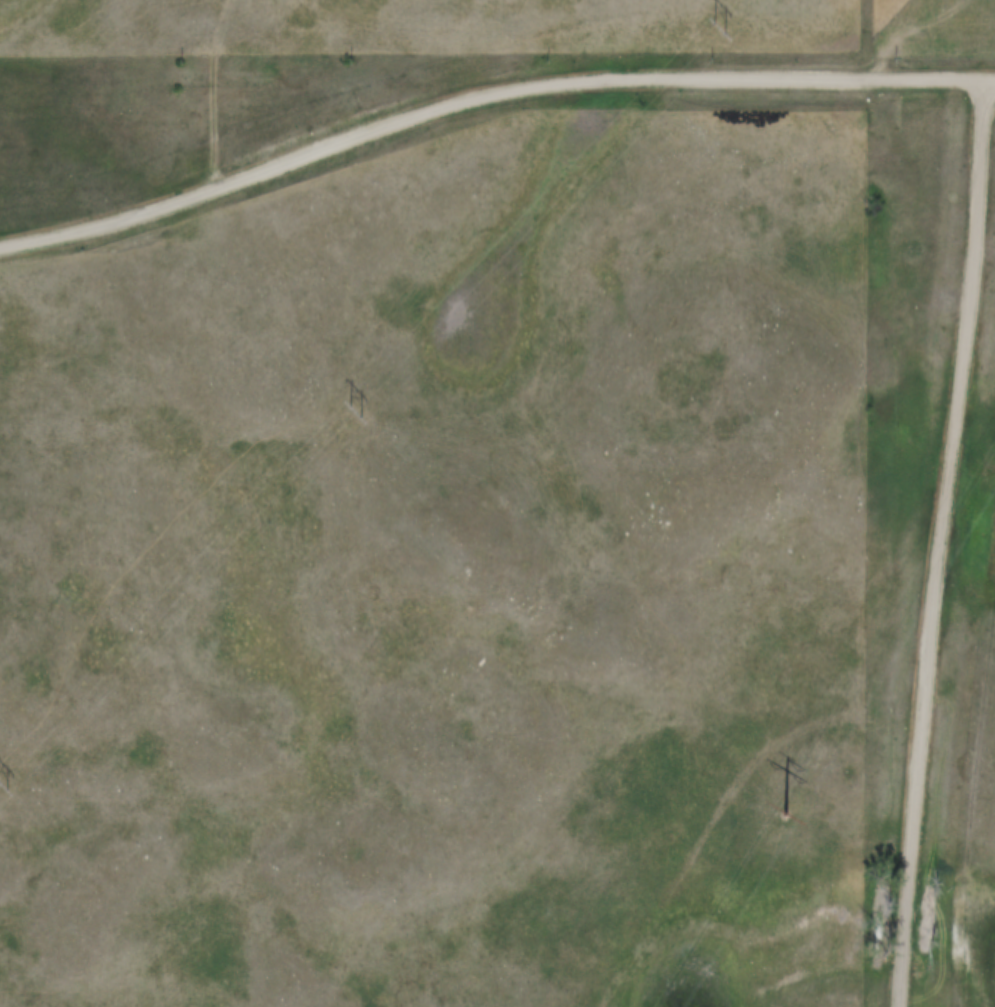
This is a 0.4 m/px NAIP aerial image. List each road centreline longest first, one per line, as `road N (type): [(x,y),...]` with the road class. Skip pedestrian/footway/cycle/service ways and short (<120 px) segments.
road 1 (residential): [(994,78),(531,84),(408,116),(200,195),(0,244)]
road 2 (track): [(901,1006),(991,78)]

